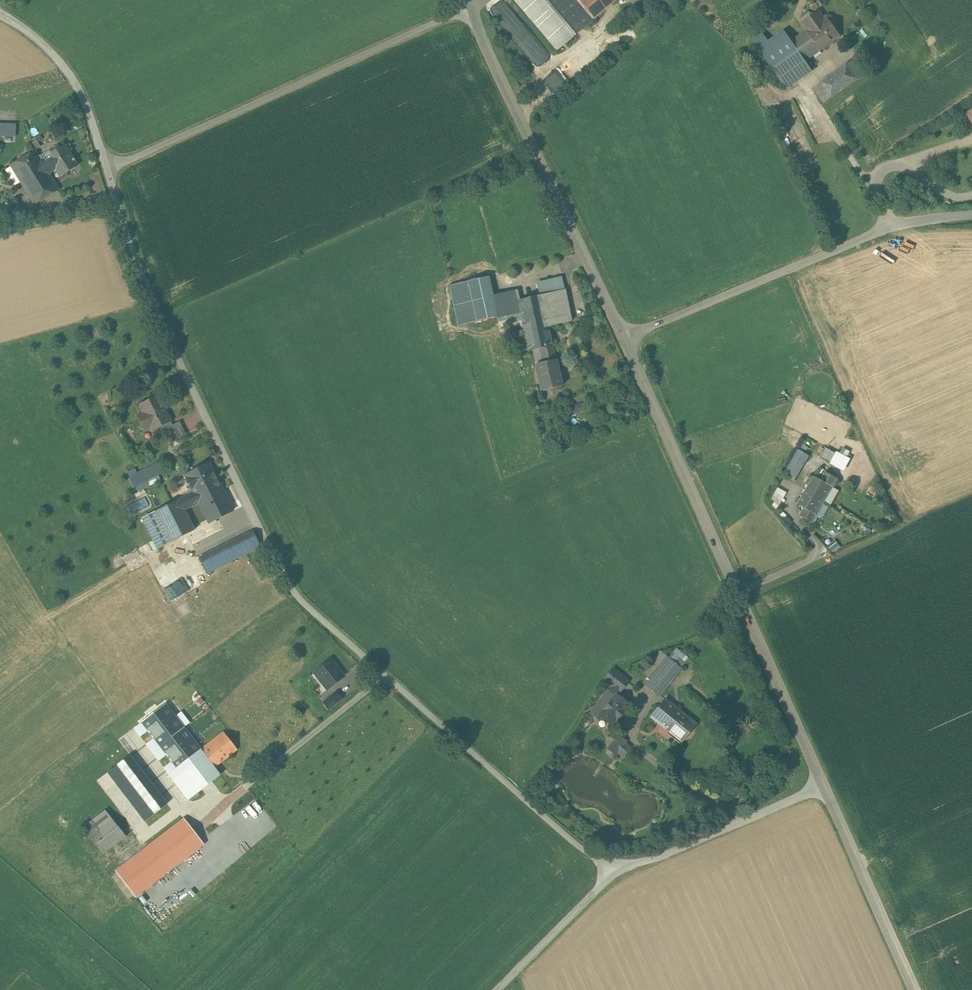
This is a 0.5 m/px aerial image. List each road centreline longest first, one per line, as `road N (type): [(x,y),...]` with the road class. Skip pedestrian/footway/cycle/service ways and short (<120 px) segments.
road 1 (unclassified): [(106,168),(154,305),(292,593),(592,857),(608,881)]
road 2 (unclassified): [(625,338),(824,783)]
road 3 (unclassified): [(106,168),(472,9)]
road 4 (unclassified): [(971,216),(883,229),(625,338)]
road 5 (unclassified): [(472,9),(625,338)]
road 6 (unclassified): [(608,881),(824,783)]
road 7 (unclassified): [(824,783),(917,989)]
road 8 (unclassified): [(0,14),(70,74),(106,168)]
road 9 (unclassified): [(499,989),(608,881)]

